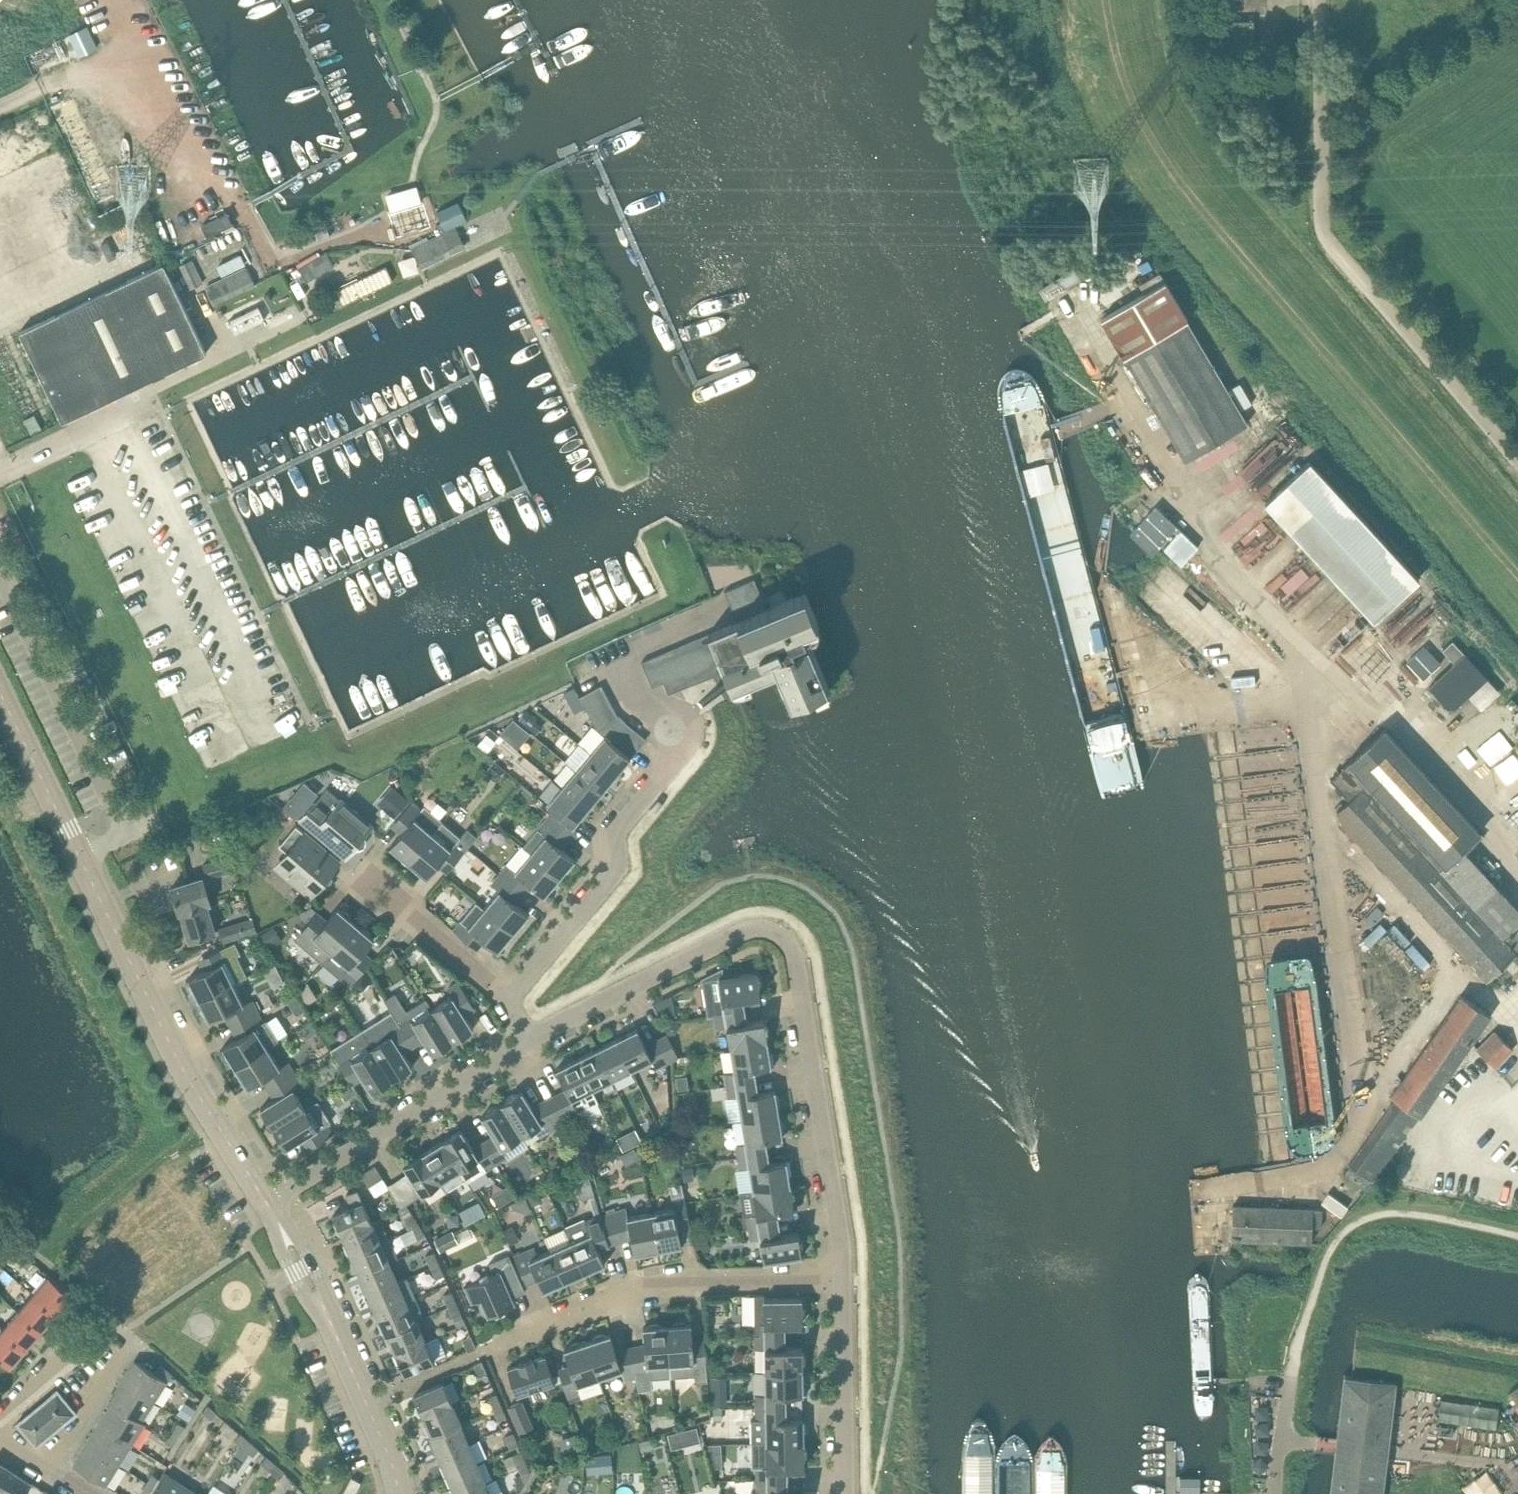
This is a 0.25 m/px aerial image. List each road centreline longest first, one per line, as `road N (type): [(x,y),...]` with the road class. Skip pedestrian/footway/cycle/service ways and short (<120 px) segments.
road 1 (track): [(1517,576),(1166,166),(1140,117),(1108,0)]
road 2 (unclassified): [(267,1205),(167,1038),(0,690)]
road 3 (residential): [(511,998),(620,868),(617,832),(680,747),(670,721),(634,703),(621,670),(640,651),(724,611)]
road 4 (unclassified): [(1517,461),(1326,239),(1322,0)]
road 5 (residential): [(479,1355),(642,1283),(843,1280)]
road 6 (residential): [(843,1280),(798,973),(785,940)]
road 7 (unclassified): [(399,1493),(338,1339),(267,1205)]
road 8 (unclassified): [(267,1205),(531,1038)]
road 9 (residential): [(531,1038),(760,927),(785,940)]
road 10 (residential): [(845,1493),(843,1280)]
road 11 (residential): [(105,1315),(133,1339),(42,1468)]
road 12 (residential): [(511,998),(361,875)]
road 13 (residential): [(0,1416),(105,1315)]
road 14 (unclassified): [(105,1315),(0,1226)]

